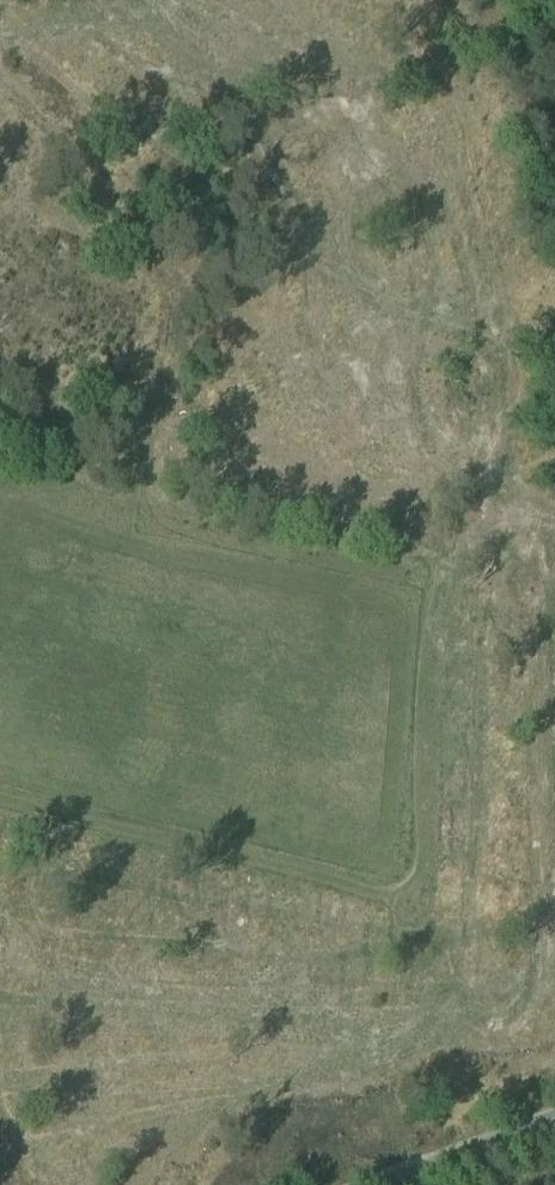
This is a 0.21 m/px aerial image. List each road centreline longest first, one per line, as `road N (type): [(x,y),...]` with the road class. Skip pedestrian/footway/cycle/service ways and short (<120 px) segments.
road 1 (unclassified): [(386,1184),(554,1121)]

